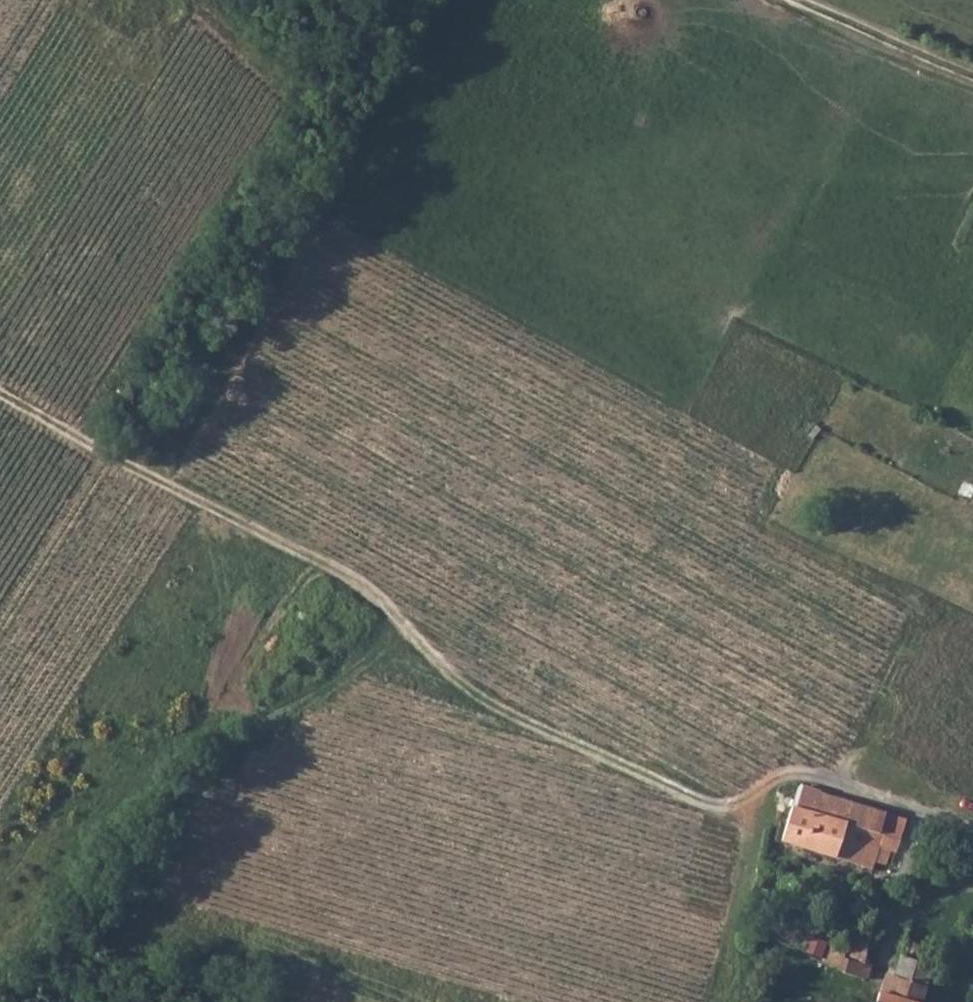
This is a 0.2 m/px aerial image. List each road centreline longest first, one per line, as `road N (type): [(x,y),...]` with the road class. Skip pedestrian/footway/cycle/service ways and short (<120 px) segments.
road 1 (track): [(972,834),(800,770),(731,812),(479,702),(384,612),(0,397)]
road 2 (track): [(972,83),(793,0)]

